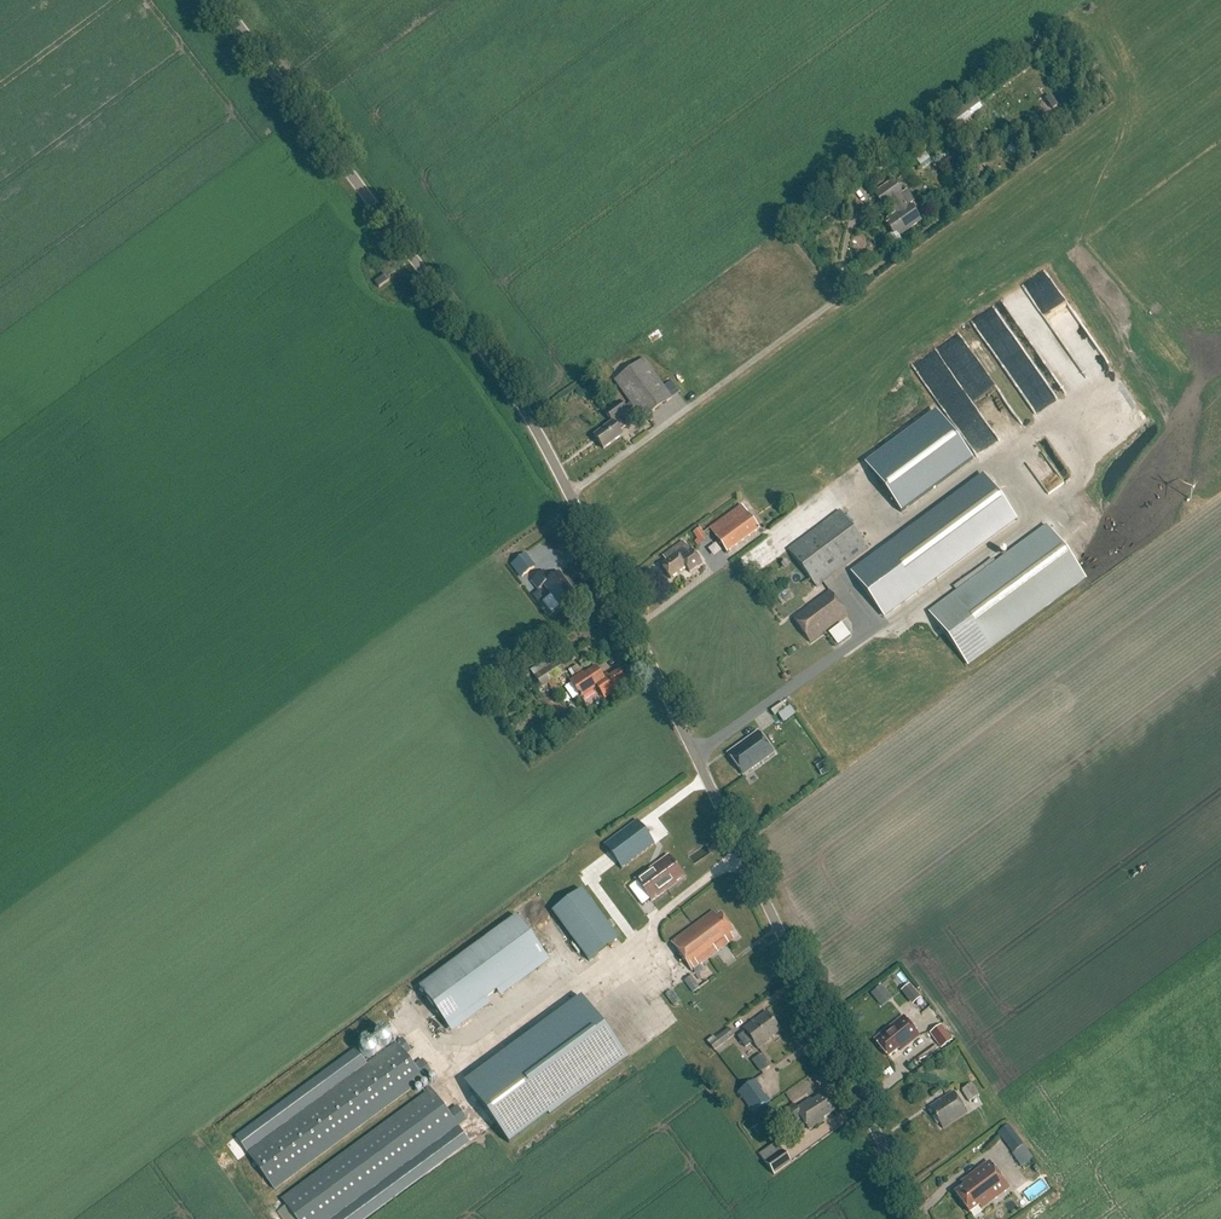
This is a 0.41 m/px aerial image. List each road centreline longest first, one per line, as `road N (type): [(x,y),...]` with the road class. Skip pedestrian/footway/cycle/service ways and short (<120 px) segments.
road 1 (unclassified): [(918,1218),(531,420),(221,0)]

